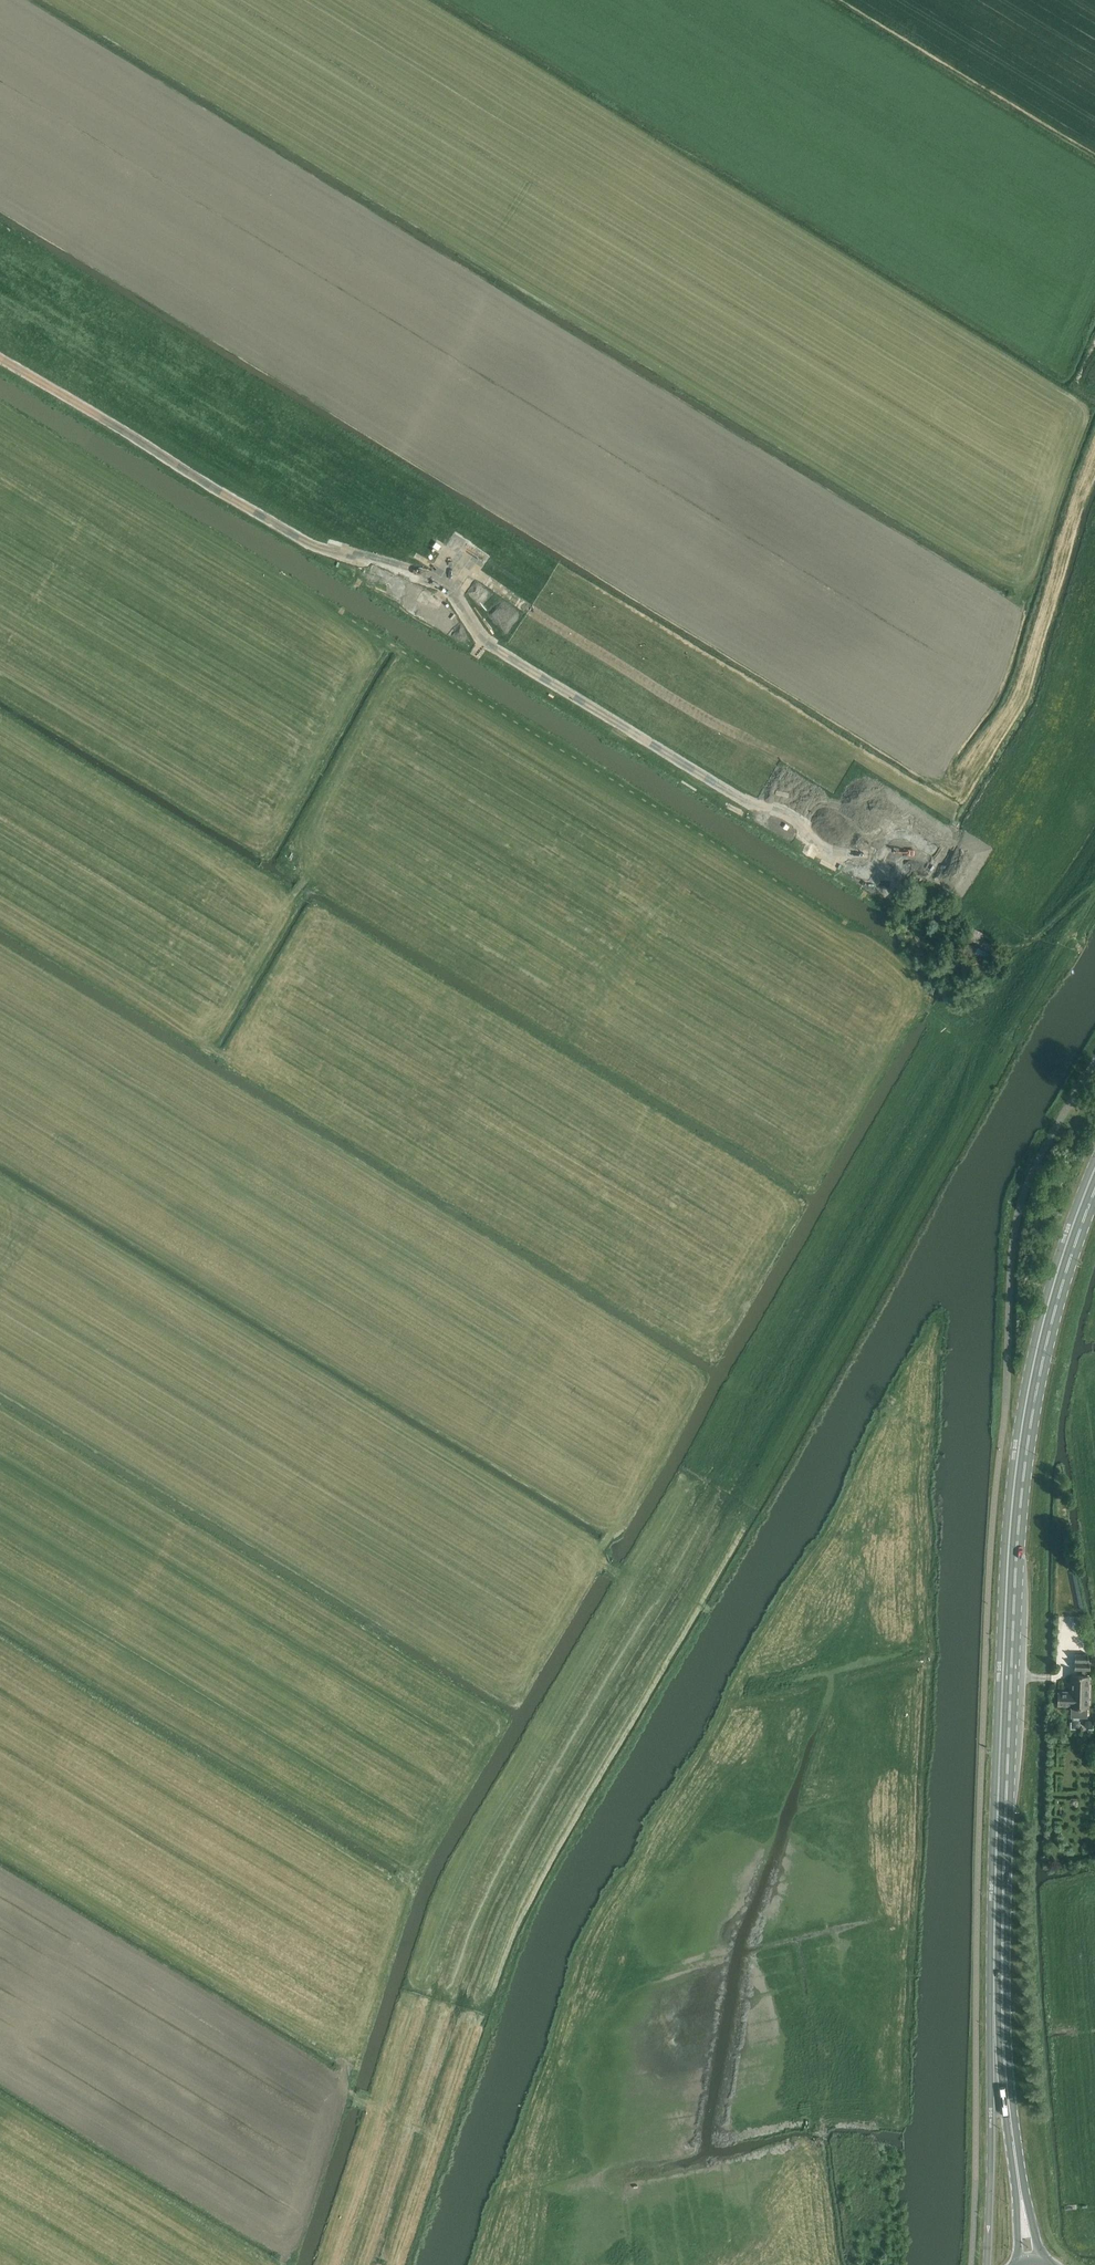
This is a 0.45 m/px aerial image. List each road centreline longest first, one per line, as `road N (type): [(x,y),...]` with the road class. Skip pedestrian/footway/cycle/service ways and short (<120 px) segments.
road 1 (primary): [(1094,1184),(1050,1321),(1018,1497),(1001,1969),(1019,2184)]

